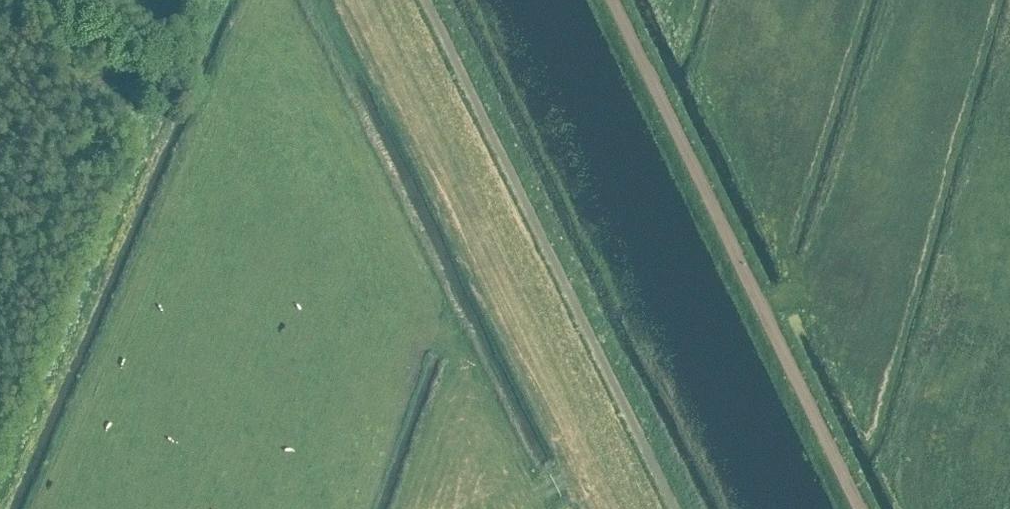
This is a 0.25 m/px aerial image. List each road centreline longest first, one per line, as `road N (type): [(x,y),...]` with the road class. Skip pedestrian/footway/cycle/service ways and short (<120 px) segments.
road 1 (track): [(615,0),(863,508)]

